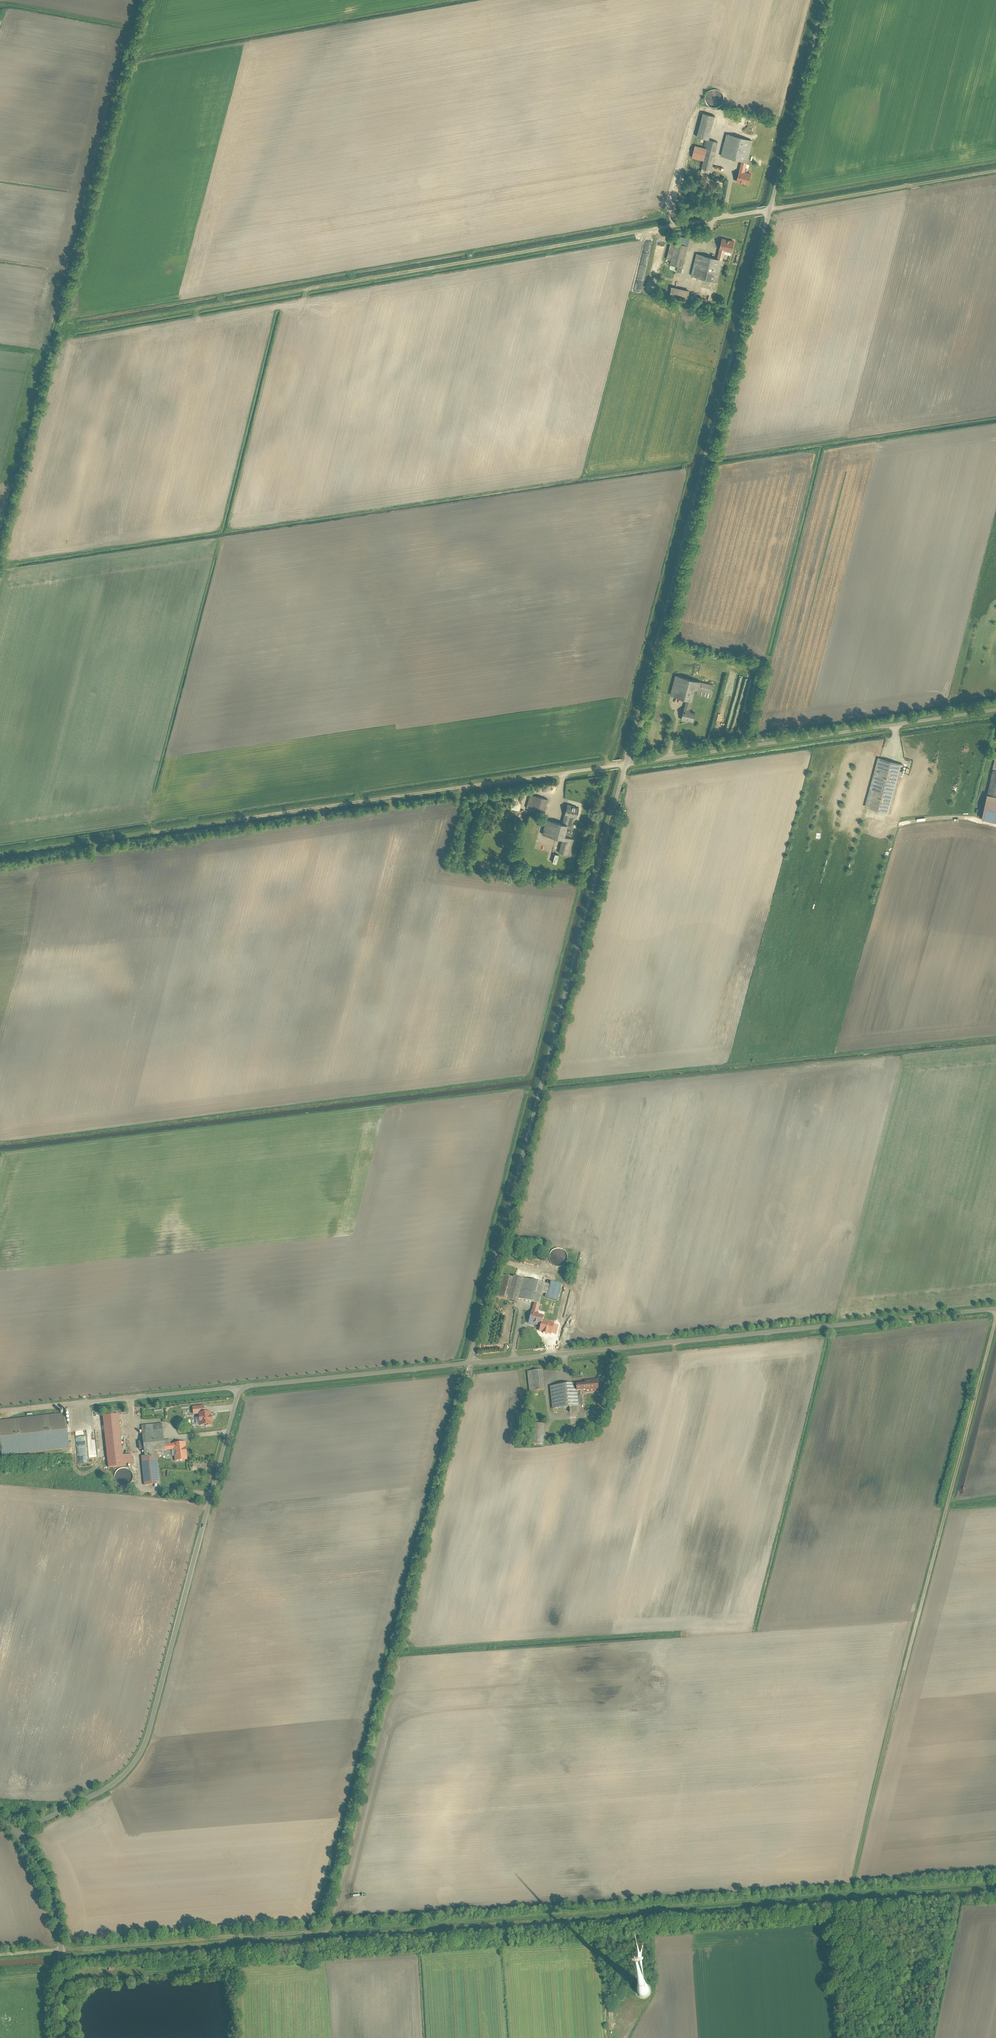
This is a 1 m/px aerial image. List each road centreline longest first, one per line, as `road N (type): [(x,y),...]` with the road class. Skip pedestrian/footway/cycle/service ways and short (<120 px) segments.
road 1 (unclassified): [(625,762),(823,0)]
road 2 (residential): [(17,1832),(111,1786),(148,1737),(238,1387),(471,1363)]
road 3 (unclassified): [(471,1363),(625,762)]
road 4 (residential): [(471,1363),(995,1309)]
road 5 (unclassified): [(625,762),(995,708)]
road 6 (track): [(769,206),(995,168)]
road 7 (residential): [(70,2037),(62,1938),(17,1832)]
road 8 (unclassified): [(446,789),(625,762)]

